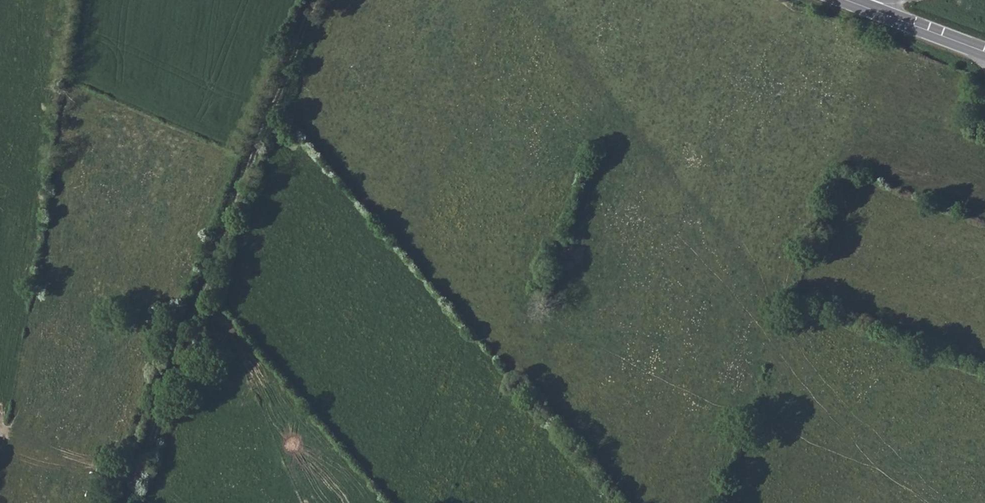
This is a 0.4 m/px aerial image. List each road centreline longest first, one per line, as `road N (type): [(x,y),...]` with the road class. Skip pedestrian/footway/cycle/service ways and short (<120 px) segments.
road 1 (track): [(125,502),(318,0)]
road 2 (secondary): [(850,1),(984,52)]

